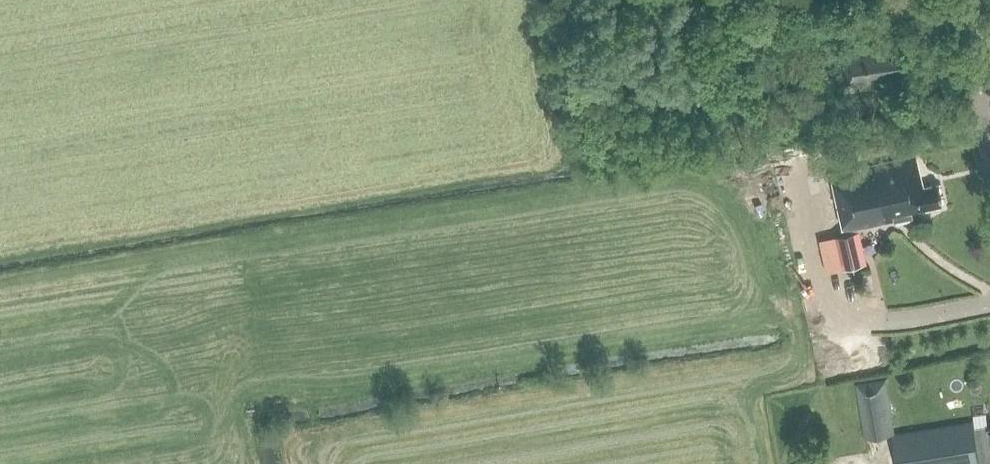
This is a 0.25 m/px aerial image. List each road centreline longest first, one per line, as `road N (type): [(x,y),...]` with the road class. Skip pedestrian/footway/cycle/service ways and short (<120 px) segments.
road 1 (tertiary): [(989,154),(957,0)]

